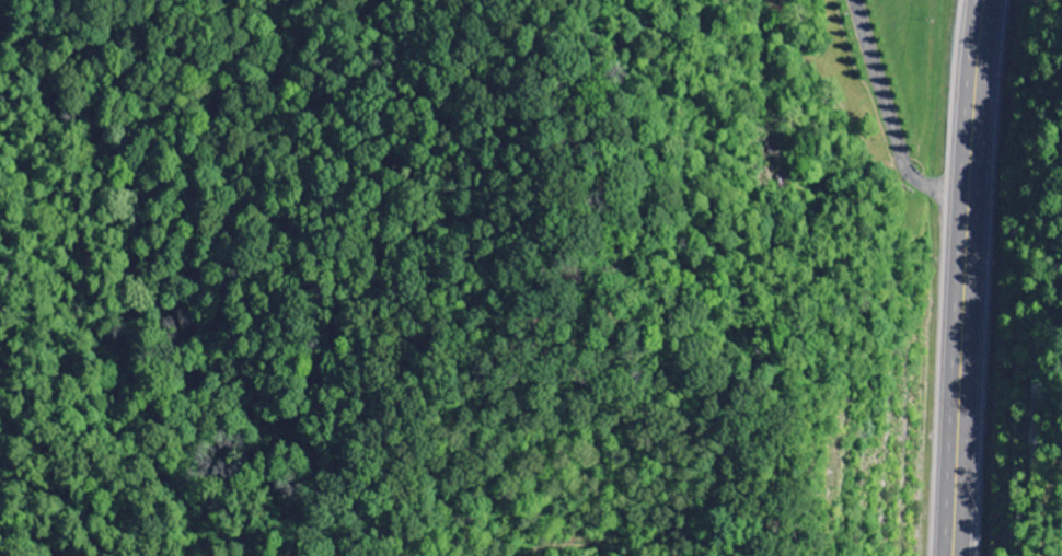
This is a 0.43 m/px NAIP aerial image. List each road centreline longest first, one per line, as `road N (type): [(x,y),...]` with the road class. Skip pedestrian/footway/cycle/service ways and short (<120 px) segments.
road 1 (trunk): [(954,555),(984,0)]

